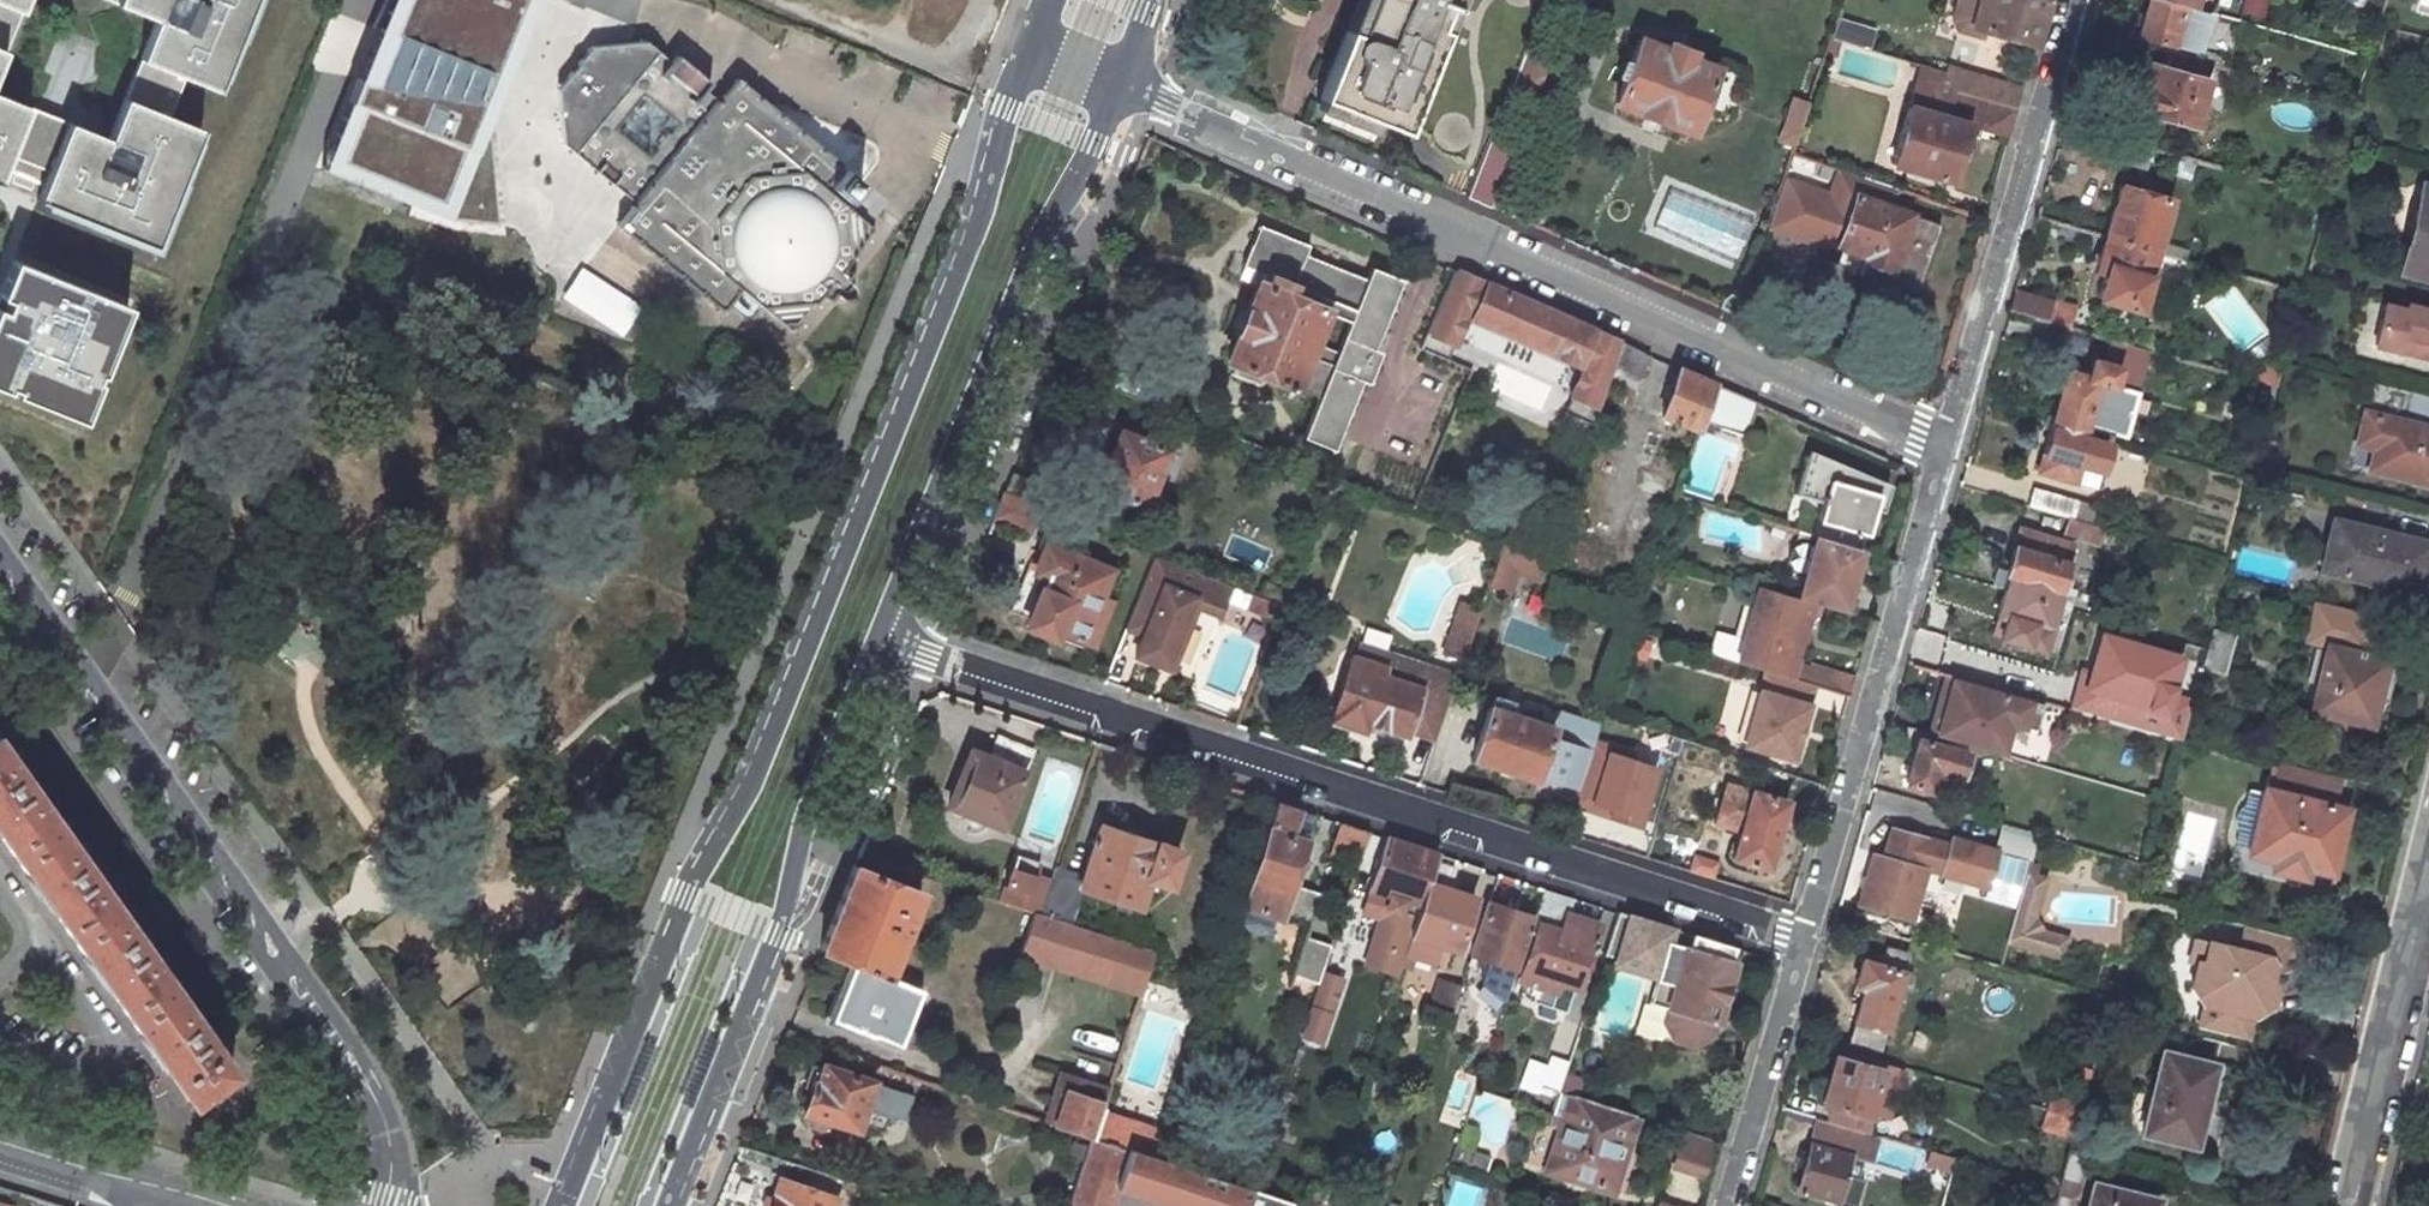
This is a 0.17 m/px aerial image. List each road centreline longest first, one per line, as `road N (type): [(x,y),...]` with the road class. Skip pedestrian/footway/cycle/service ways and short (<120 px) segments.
road 1 (tertiary): [(1031,48),(1007,108),(986,200),(760,767),(684,896),(560,1205)]
road 2 (residential): [(1796,936),(879,633)]
road 3 (unclassified): [(1116,85),(1939,441)]
road 4 (unclassified): [(384,1205),(391,1154),(380,1103),(0,568)]
road 5 (residential): [(1939,441),(1796,936)]
road 6 (residential): [(2070,0),(1939,441)]
road 7 (residential): [(917,544),(954,544),(1085,226),(1063,198)]
road 8 (tertiary): [(668,1205),(780,934),(802,845)]
road 9 (tertiary): [(917,544),(1063,198)]
road 10 (residential): [(2351,1205),(2428,889)]
road 11 (residential): [(1796,936),(1721,1205)]
road 12 (residential): [(802,845),(833,842),(886,718),(890,699),(859,684)]
road 13 (residential): [(201,1205),(0,1143)]
road 14 (tertiary): [(802,845),(809,805),(859,684)]
road 15 (tertiary): [(1063,198),(1116,85)]

